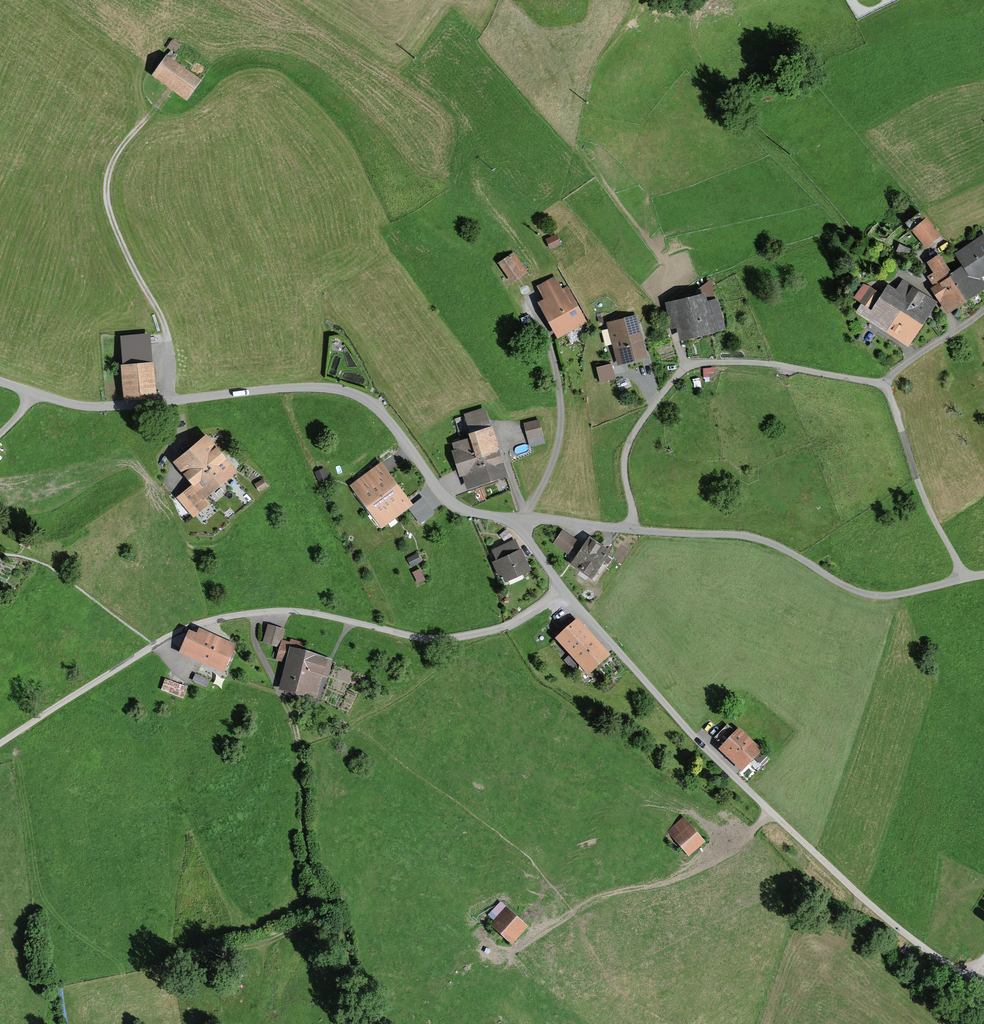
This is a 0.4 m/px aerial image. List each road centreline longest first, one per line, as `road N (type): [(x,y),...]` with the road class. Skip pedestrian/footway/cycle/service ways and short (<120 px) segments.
road 1 (unclassified): [(0,383),(90,408),(338,391),(373,407),(445,499),(477,514),(750,537),(873,596),(983,574)]
road 2 (track): [(188,962),(268,942),(324,910),(306,851),(297,736),(255,644),(254,613)]
road 3 (track): [(168,402),(166,333),(106,191),(114,159),(141,122)]

